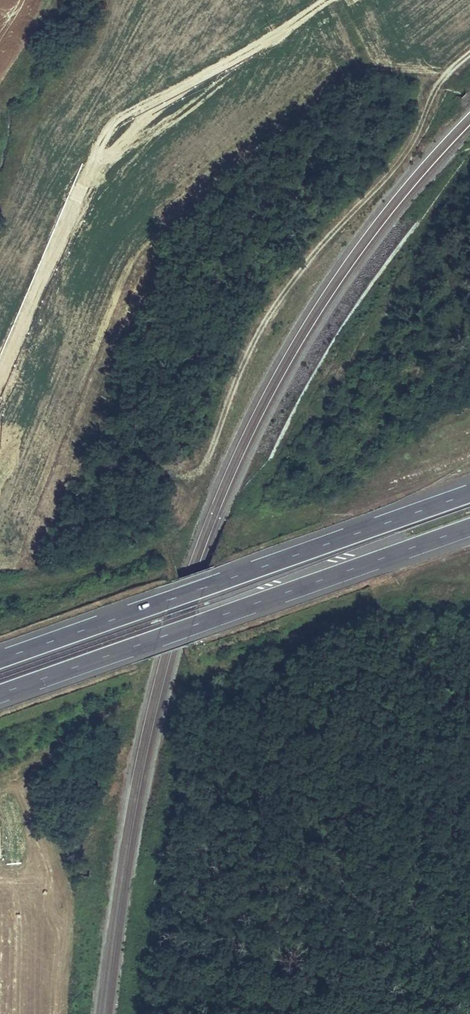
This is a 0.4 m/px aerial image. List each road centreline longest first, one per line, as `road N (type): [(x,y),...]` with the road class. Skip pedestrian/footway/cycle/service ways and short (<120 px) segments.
road 1 (track): [(469,54),(436,89),(402,158),(283,294),(247,356),(200,473)]
road 2 (motorway): [(469,494),(0,660)]
road 3 (motorway): [(0,694),(469,528)]

